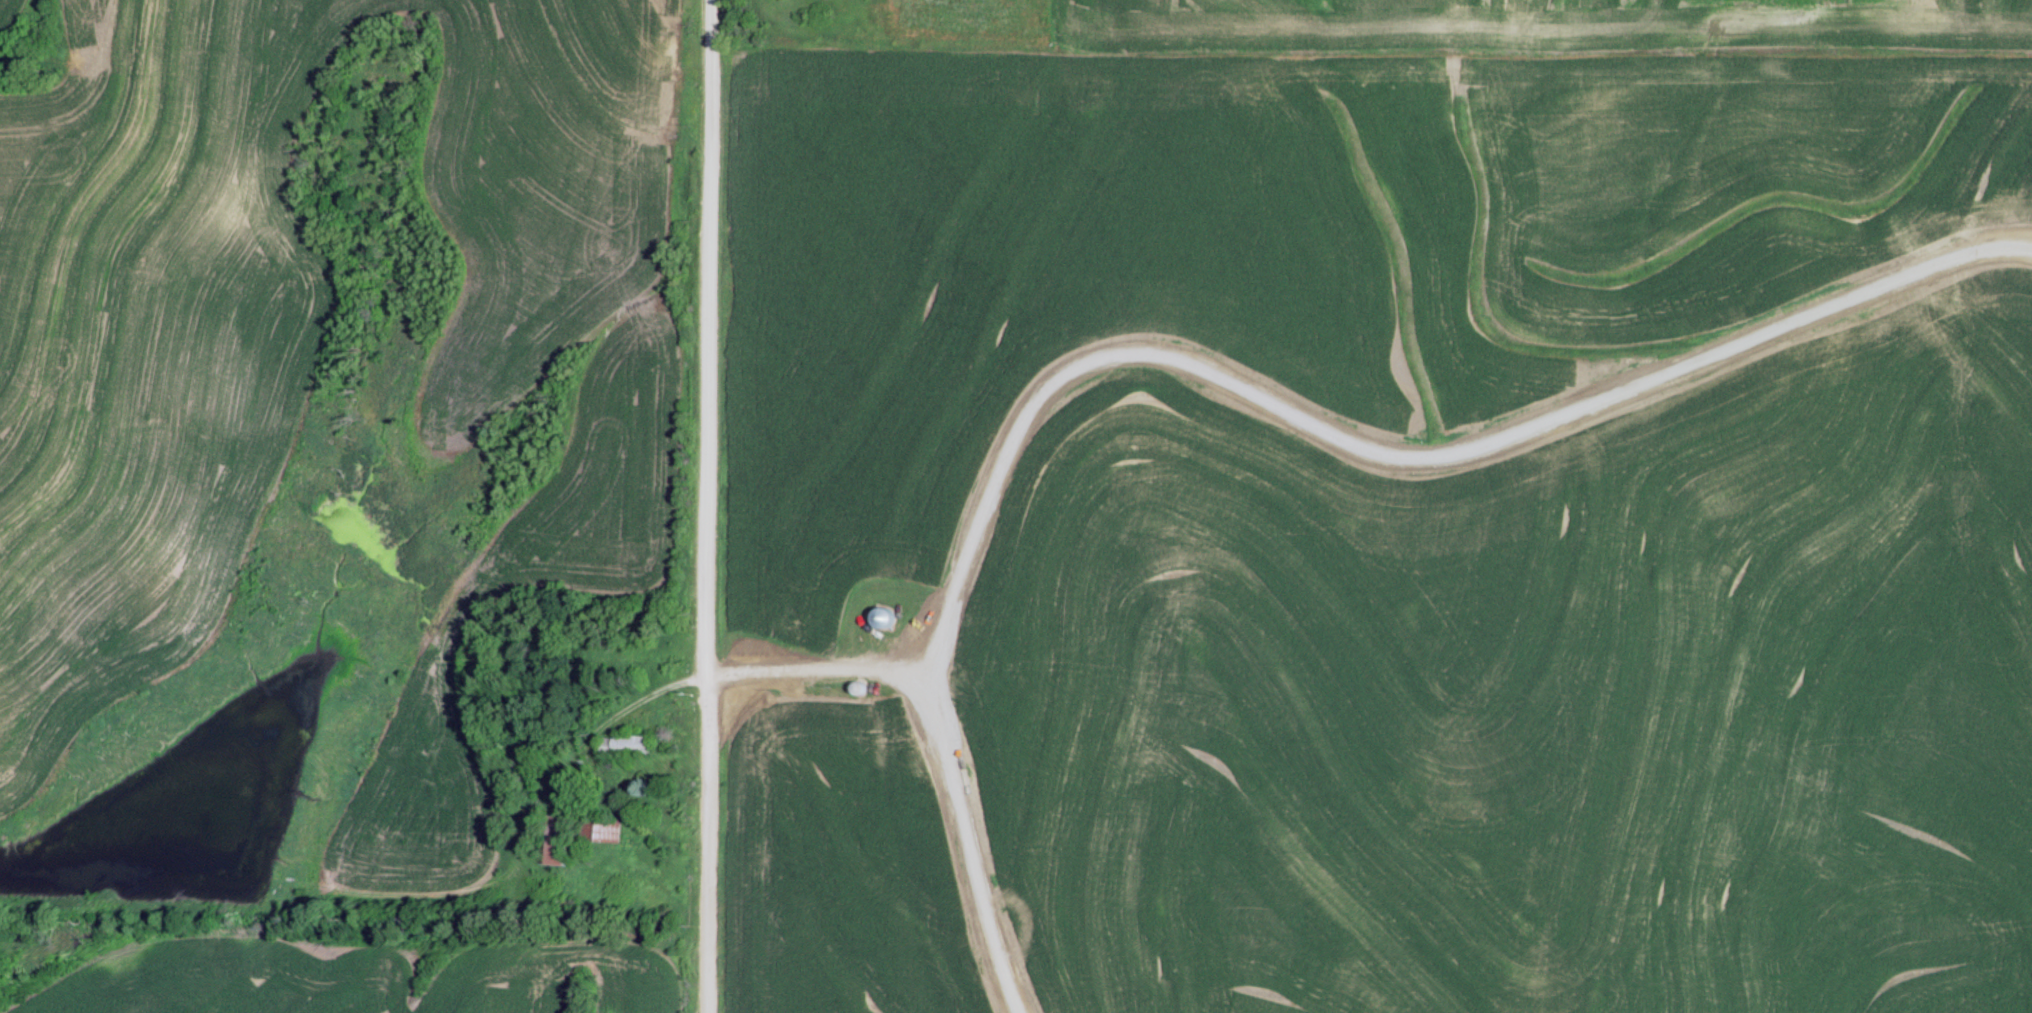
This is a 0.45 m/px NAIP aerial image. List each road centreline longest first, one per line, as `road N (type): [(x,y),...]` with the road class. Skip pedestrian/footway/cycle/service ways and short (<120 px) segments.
road 1 (residential): [(693,1012),(693,0)]

